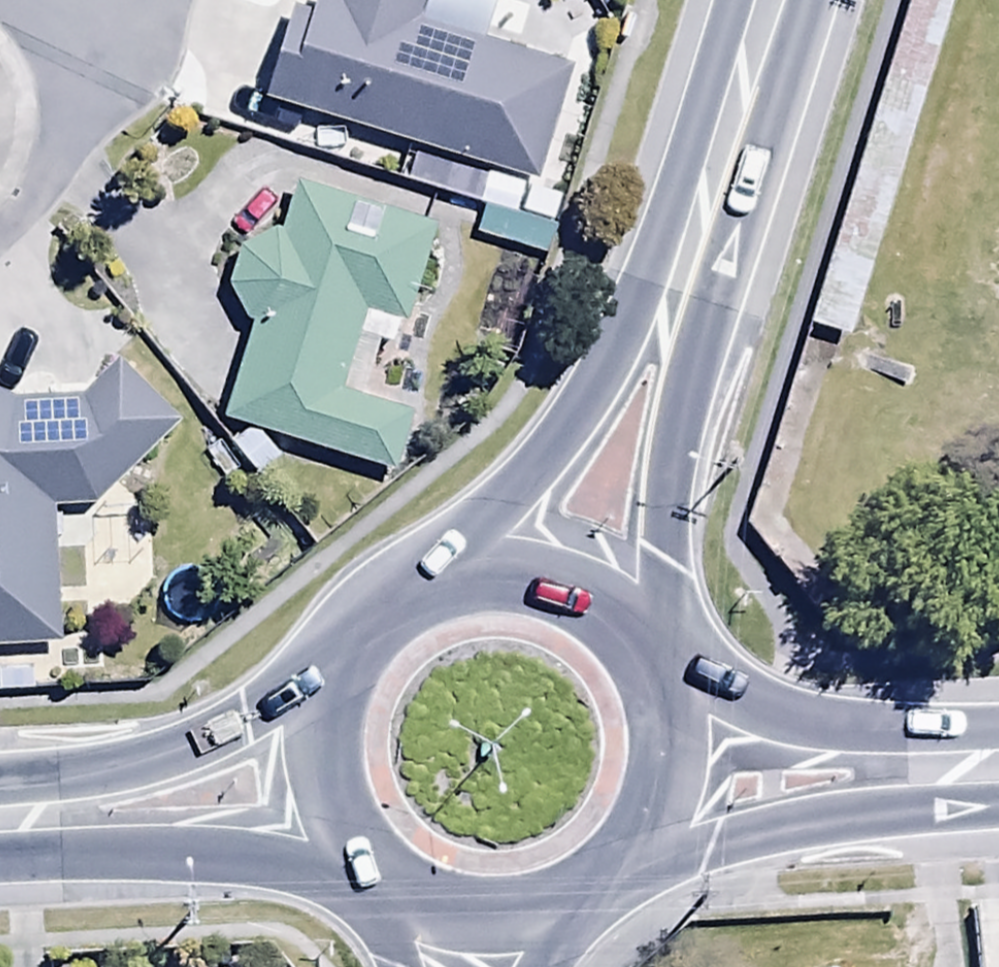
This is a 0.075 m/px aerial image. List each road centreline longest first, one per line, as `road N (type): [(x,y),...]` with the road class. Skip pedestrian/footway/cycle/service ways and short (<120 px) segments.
road 1 (secondary): [(422,591),(549,454),(615,356),(630,319),(691,250)]
road 2 (secondary): [(691,250),(699,334),(670,451),(645,657)]
road 3 (secondary): [(378,885),(208,863),(33,862),(0,849)]
road 4 (secondary): [(998,776),(879,823),(638,856)]
road 5 (secondary): [(0,807),(38,787),(173,759),(337,671)]
road 6 (secondary): [(648,662),(781,717),(998,763)]
road 7 (secondary): [(769,0),(691,250)]
road 8 (secondary): [(422,591),(470,577),(521,577),(569,591),(612,619),(645,657)]
road 9 (secondary): [(378,885),(347,850),(327,808),(318,762),(321,715),(337,671)]
road 10 (secondary): [(648,662),(667,709),(672,760),(662,810),(638,856)]
road 11 (secondary): [(577,909),(529,925),(478,928),(429,916),(385,890)]
road 12 (residential): [(0,232),(43,189),(114,83)]

